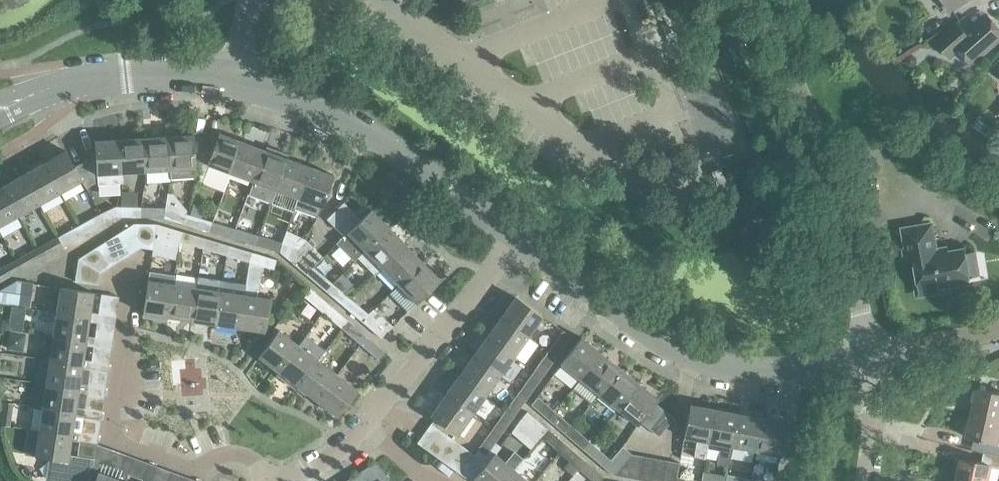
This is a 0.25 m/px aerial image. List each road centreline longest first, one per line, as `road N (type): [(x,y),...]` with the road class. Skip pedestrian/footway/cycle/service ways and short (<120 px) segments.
road 1 (unclassified): [(870,355),(741,368),(692,355),(663,343),(520,238)]
road 2 (residential): [(870,355),(827,170),(756,0)]
road 3 (residential): [(265,480),(249,458),(231,454),(196,474),(107,439),(132,267)]
road 4 (unclassified): [(520,238),(369,129),(232,81)]
road 5 (residential): [(380,430),(520,238)]
road 6 (unclassified): [(998,330),(870,355)]
road 7 (unclassified): [(868,480),(870,355)]

